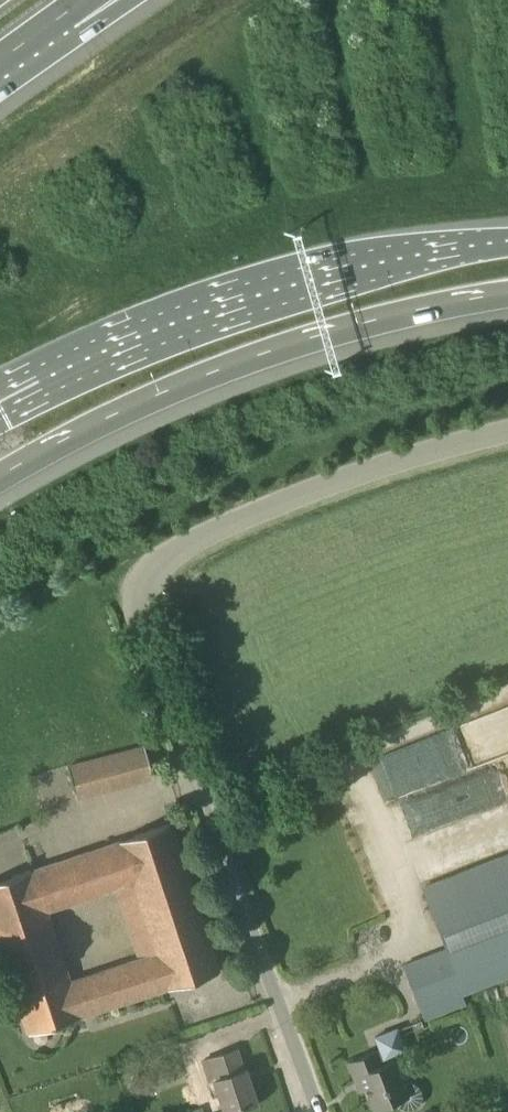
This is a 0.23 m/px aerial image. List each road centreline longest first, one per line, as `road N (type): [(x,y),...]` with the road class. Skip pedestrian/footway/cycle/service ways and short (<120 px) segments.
road 1 (unclassified): [(321,1111),(155,681),(137,616),(141,587),(193,539),(339,482),(507,434)]
road 2 (motorway): [(0,476),(275,354),(507,298)]
road 3 (motorway): [(507,247),(282,293),(168,333),(0,411)]

